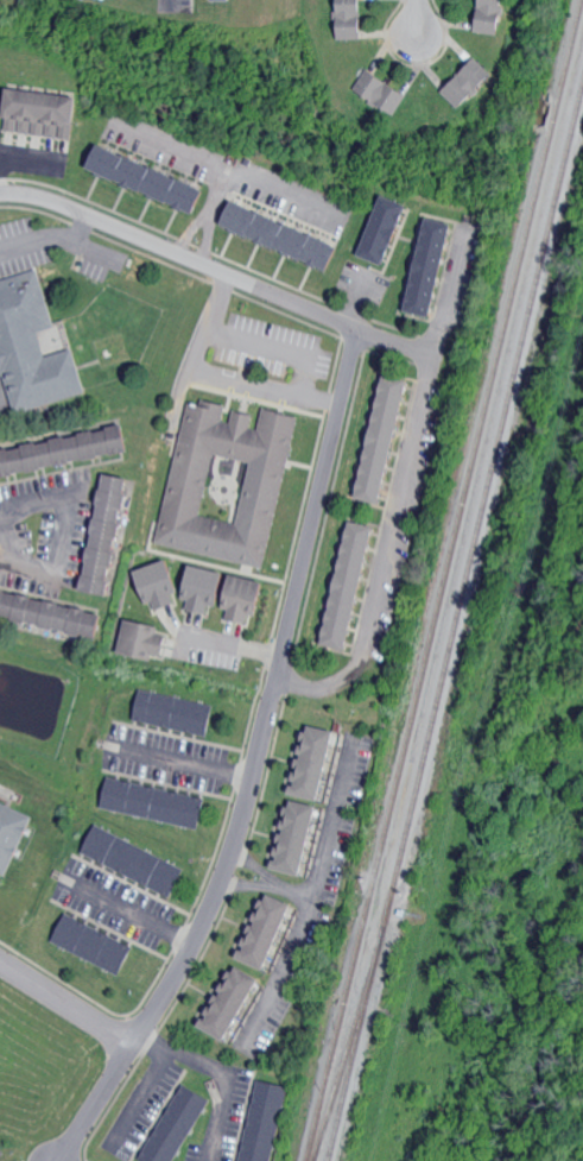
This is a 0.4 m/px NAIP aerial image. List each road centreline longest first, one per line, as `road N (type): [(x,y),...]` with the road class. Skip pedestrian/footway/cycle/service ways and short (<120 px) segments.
road 1 (residential): [(363,330),(235,841),(191,946),(56,1160)]
road 2 (residential): [(0,196),(49,200),(408,345)]
road 3 (residential): [(0,966),(129,1043)]

